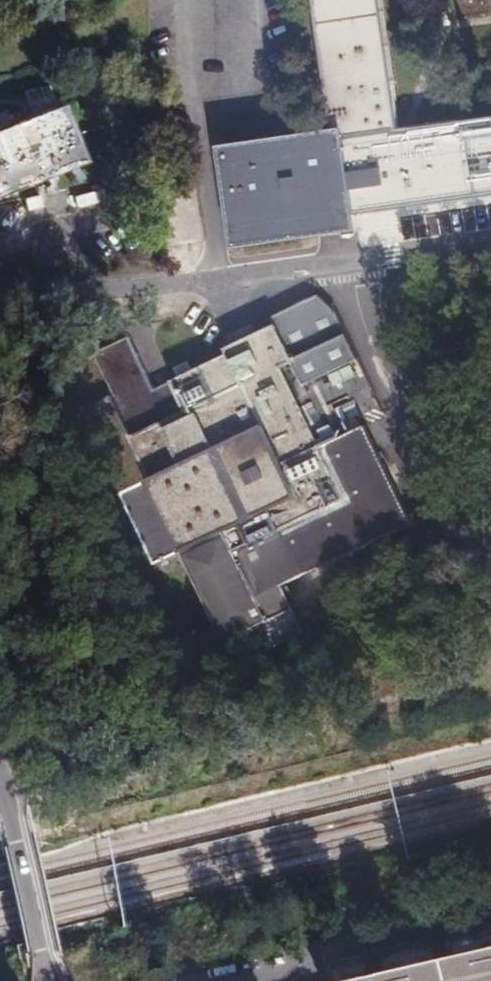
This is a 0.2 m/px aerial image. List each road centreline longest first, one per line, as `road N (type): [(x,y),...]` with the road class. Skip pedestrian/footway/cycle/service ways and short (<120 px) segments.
road 1 (unclassified): [(0,286),(110,293),(357,261)]
road 2 (unclassified): [(357,261),(358,305),(392,399),(461,523)]
road 3 (unclassified): [(291,591),(411,533),(461,523)]
road 4 (unclassified): [(357,261),(490,248)]

